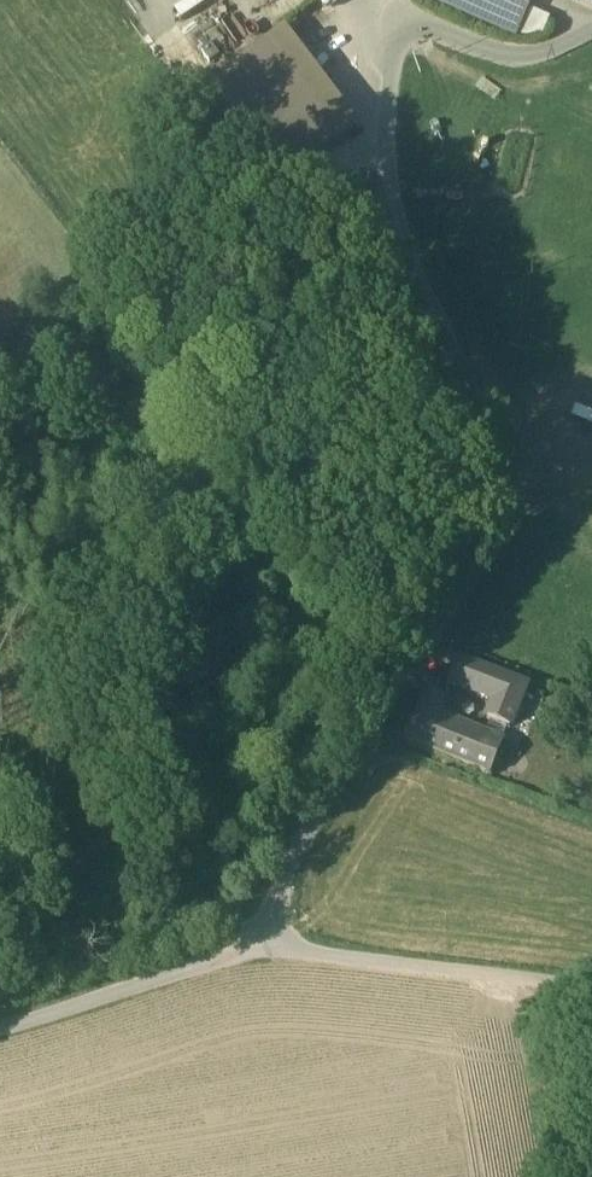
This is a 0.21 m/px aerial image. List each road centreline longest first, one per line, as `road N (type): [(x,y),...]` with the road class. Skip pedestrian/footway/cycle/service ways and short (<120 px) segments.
road 1 (residential): [(271,949),(277,903),(296,855),(459,600),(495,507),(486,423),(413,263),(393,199),(388,64),(399,43),(427,29),(523,57),(591,31)]
road 2 (unclassified): [(591,991),(271,949)]
road 3 (residential): [(271,949),(0,1030)]

